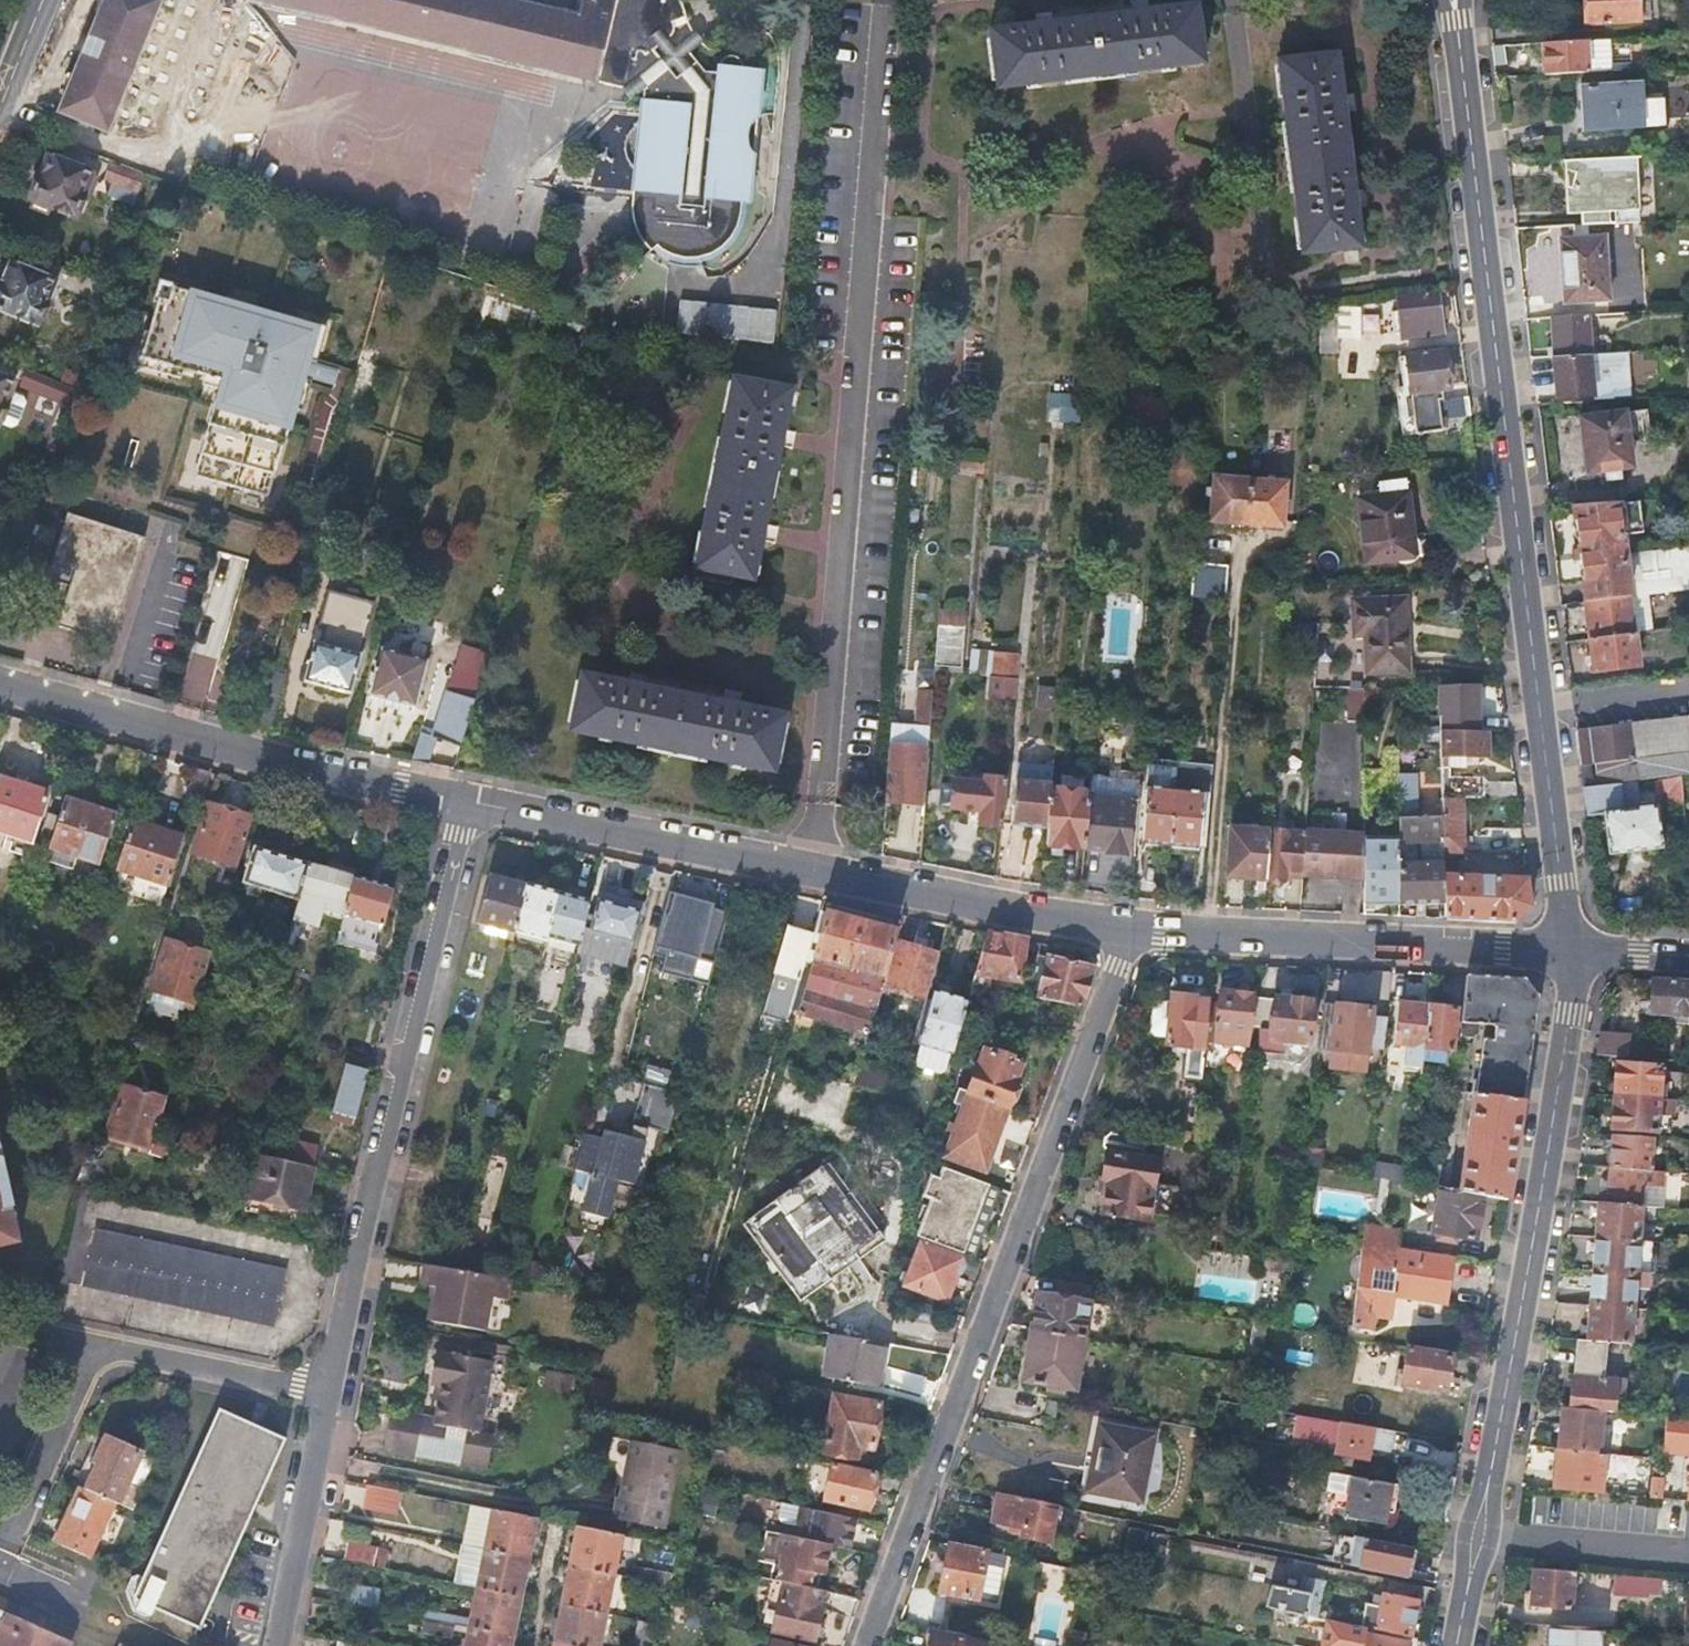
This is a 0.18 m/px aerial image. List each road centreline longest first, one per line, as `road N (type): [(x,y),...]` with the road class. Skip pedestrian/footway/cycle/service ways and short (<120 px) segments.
road 1 (tertiary): [(1574,955),(1454,0)]
road 2 (residential): [(859,1645),(1133,929)]
road 3 (tertiary): [(1459,1645),(1571,1021),(1574,955)]
road 4 (secondary): [(1133,929),(466,802)]
road 5 (residential): [(328,1391),(466,802)]
road 6 (secondary): [(466,802),(0,679)]
road 7 (secondary): [(1574,955),(1133,929)]
road 8 (residential): [(0,1315),(328,1391)]
road 9 (residential): [(282,1645),(328,1391)]
road 10 (residential): [(562,1528),(539,1645)]

